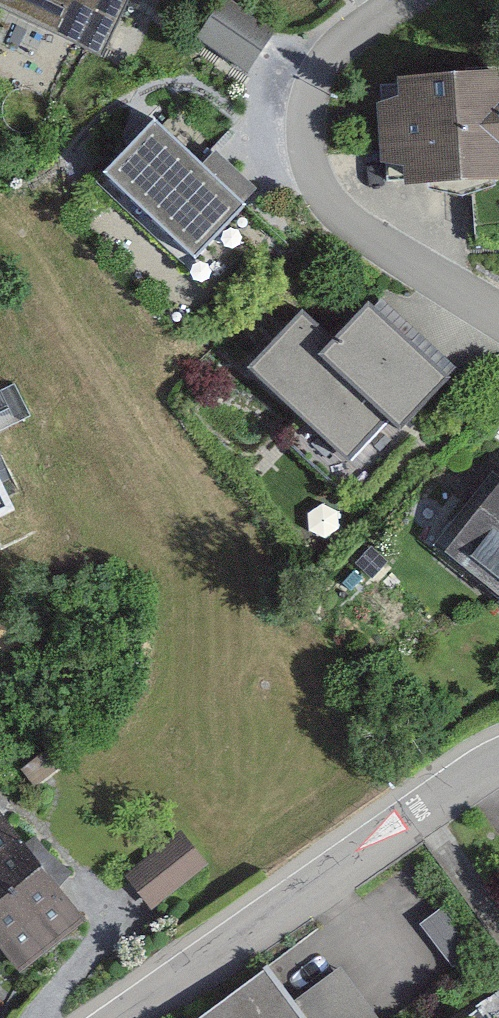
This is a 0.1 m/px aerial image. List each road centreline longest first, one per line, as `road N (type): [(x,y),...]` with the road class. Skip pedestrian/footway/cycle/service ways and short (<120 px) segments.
road 1 (residential): [(123,1017),(420,807),(498,761)]
road 2 (residential): [(498,314),(352,224),(320,178),(307,132),(314,86),(347,39),(398,0)]

